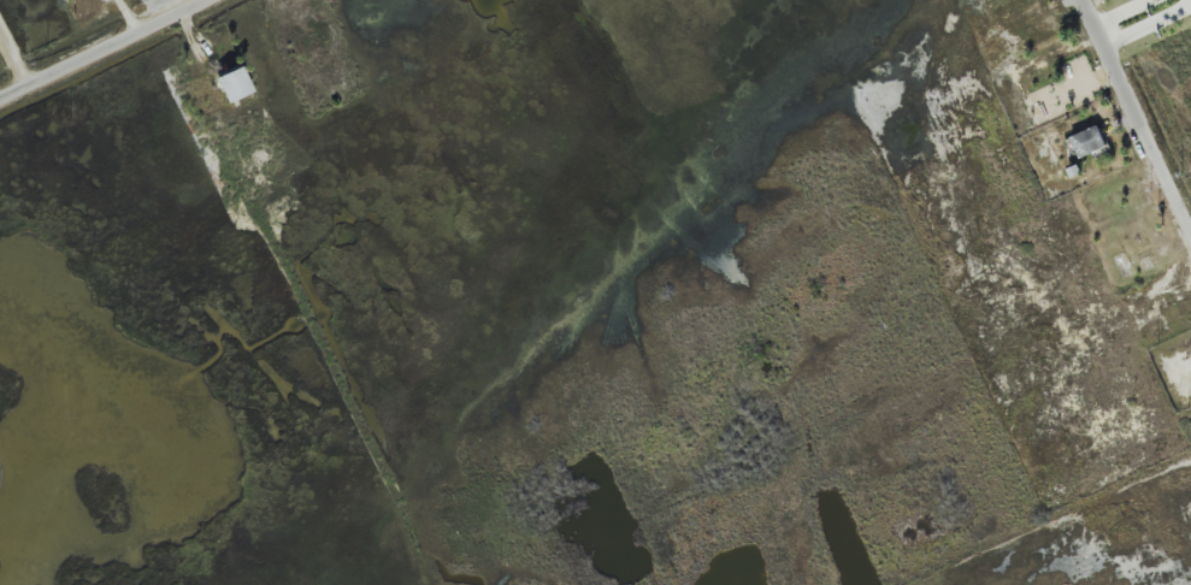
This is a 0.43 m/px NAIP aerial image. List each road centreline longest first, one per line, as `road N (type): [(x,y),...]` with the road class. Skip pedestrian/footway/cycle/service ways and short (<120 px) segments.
road 1 (tertiary): [(1190,230),(1084,0)]
road 2 (residential): [(200,0),(0,94)]

